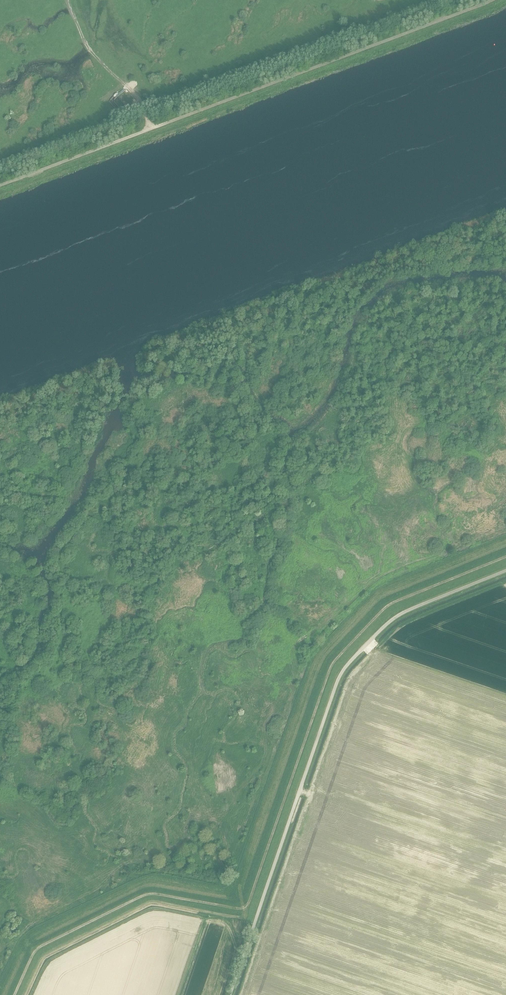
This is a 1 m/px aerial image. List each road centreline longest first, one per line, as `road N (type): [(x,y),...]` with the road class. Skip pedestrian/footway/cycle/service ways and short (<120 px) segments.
road 1 (unclassified): [(230,994),(343,671),(400,615),(505,571)]
road 2 (unclassified): [(0,185),(493,0)]

